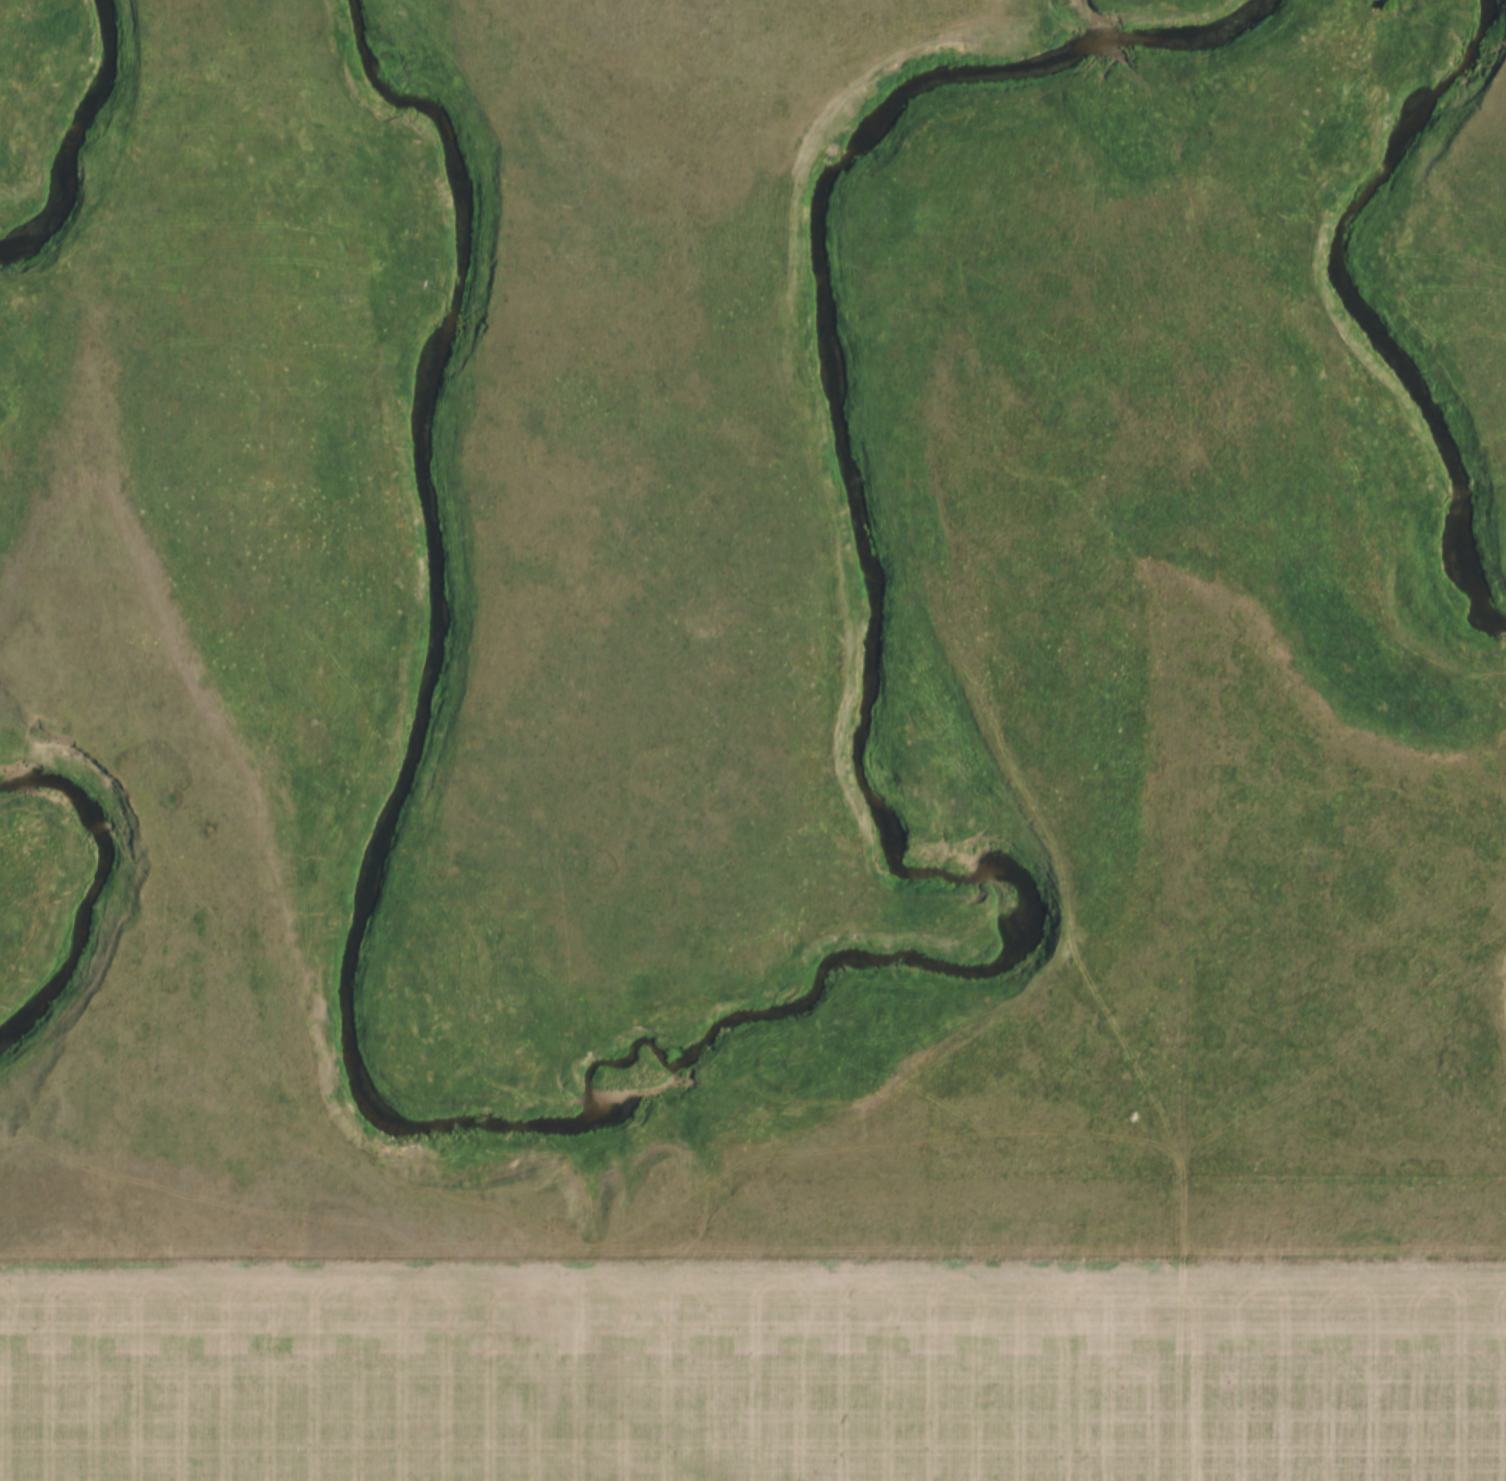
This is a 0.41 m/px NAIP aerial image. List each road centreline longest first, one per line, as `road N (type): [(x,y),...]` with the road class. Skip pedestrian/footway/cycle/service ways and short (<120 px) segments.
road 1 (track): [(1189,1206),(1189,1480)]

